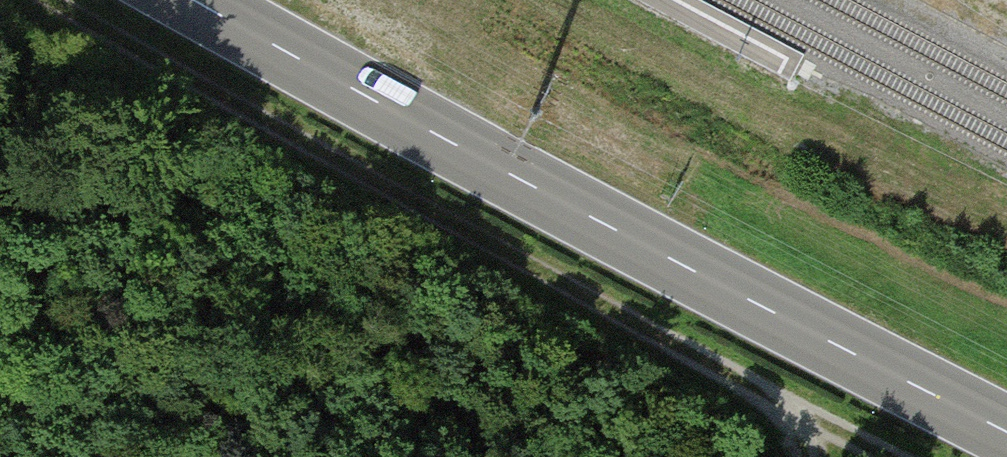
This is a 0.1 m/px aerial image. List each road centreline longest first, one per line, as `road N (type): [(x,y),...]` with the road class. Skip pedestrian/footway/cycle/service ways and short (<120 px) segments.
road 1 (track): [(893,456),(45,0)]
road 2 (primary): [(195,0),(1006,429)]

